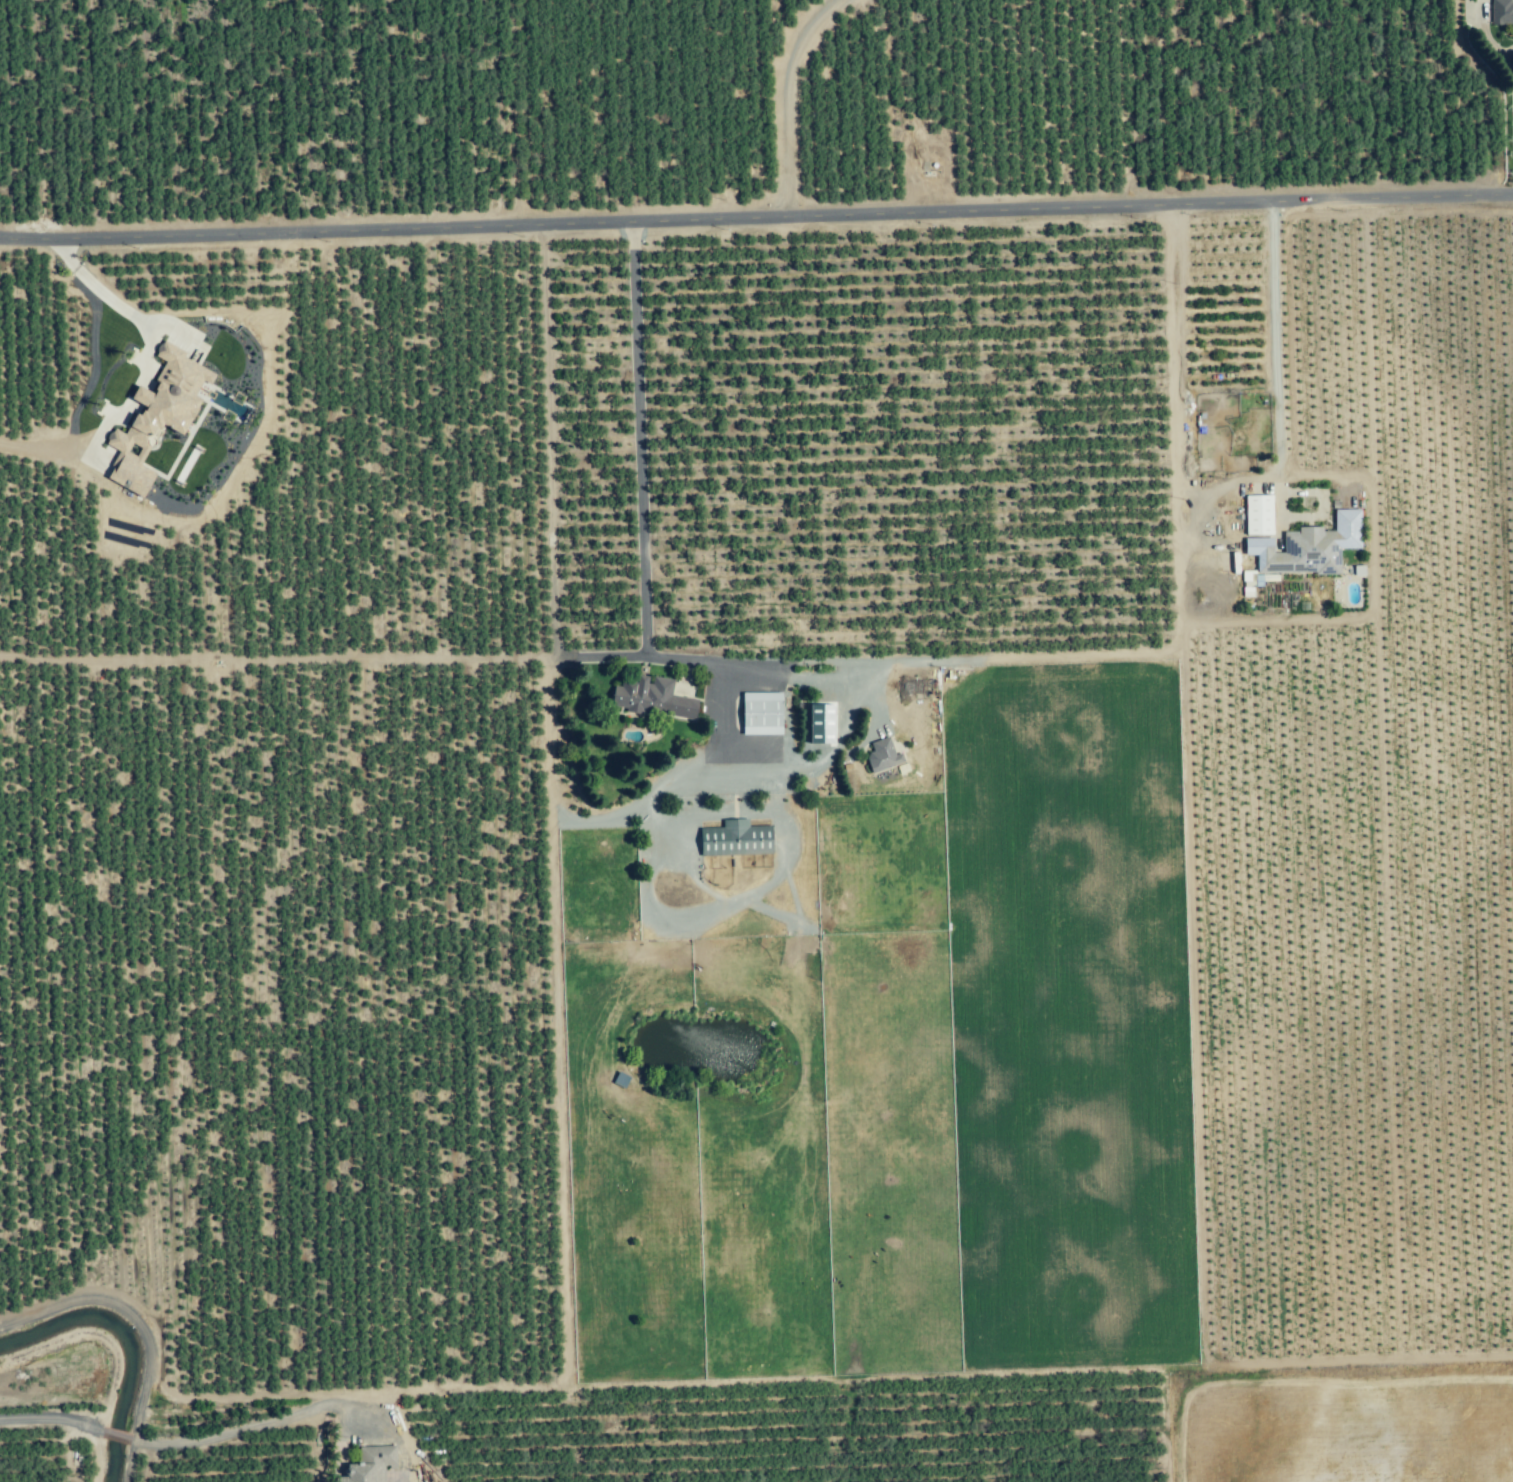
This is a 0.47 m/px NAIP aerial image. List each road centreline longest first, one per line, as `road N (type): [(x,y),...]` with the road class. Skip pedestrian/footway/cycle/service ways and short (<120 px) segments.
road 1 (residential): [(0,232),(1512,190)]

